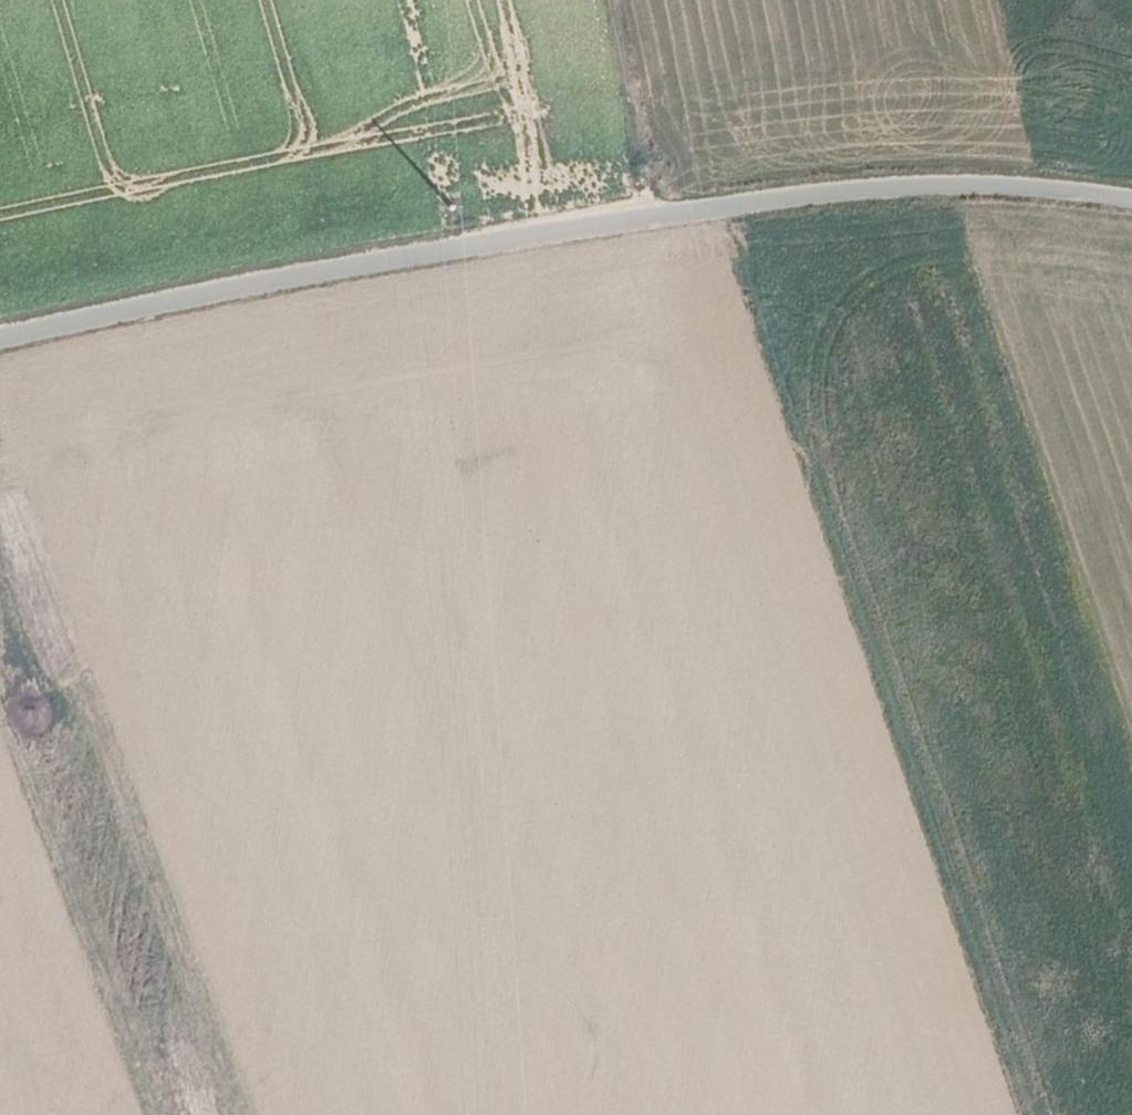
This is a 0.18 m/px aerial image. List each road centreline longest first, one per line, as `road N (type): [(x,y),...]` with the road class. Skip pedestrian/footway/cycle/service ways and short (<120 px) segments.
road 1 (unclassified): [(0,339),(348,267),(733,202),(930,183),(1131,196)]
road 2 (track): [(0,787),(120,1114)]

